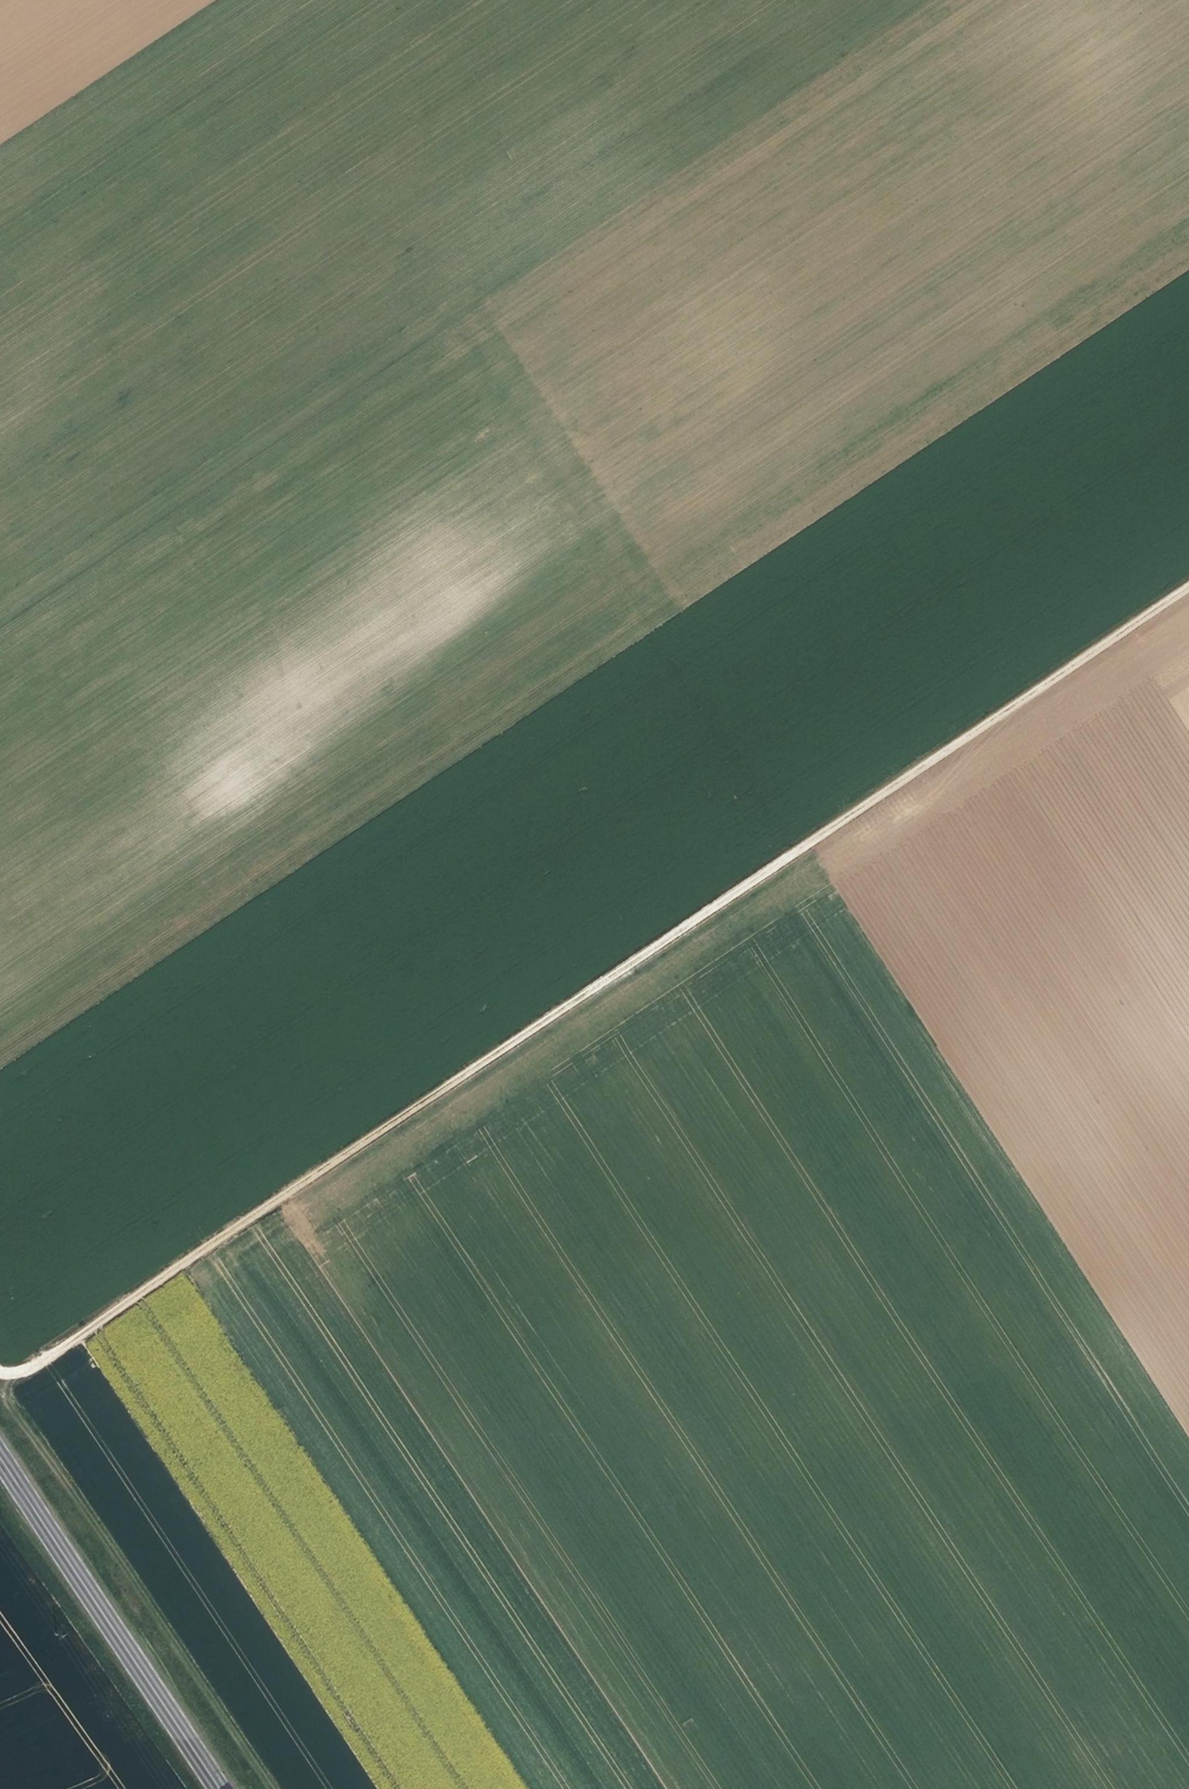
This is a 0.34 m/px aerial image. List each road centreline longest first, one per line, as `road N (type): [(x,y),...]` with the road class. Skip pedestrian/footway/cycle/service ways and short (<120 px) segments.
road 1 (track): [(1188,585),(23,1372),(0,1372)]
road 2 (primary): [(219,1788),(0,1456)]

